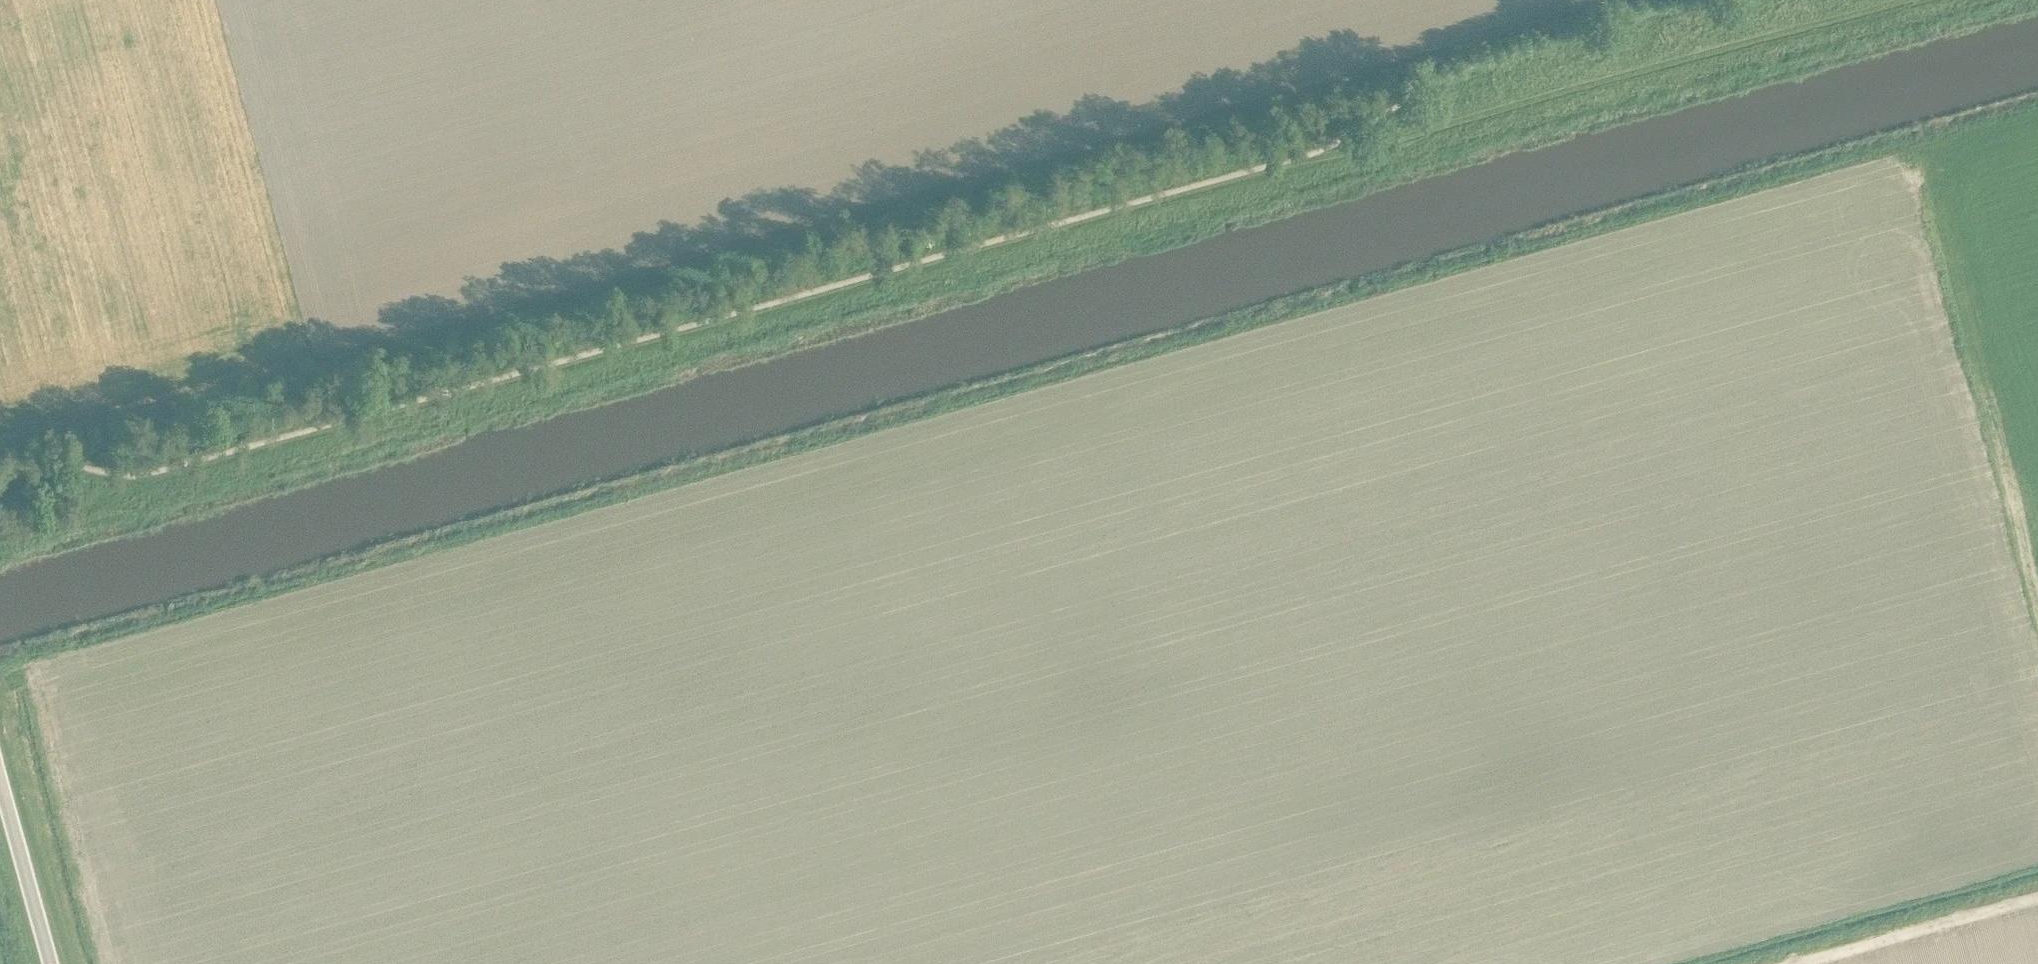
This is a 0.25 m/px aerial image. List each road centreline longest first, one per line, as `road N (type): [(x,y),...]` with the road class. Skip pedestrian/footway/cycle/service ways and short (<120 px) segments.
road 1 (tertiary): [(45,963),(0,800)]

